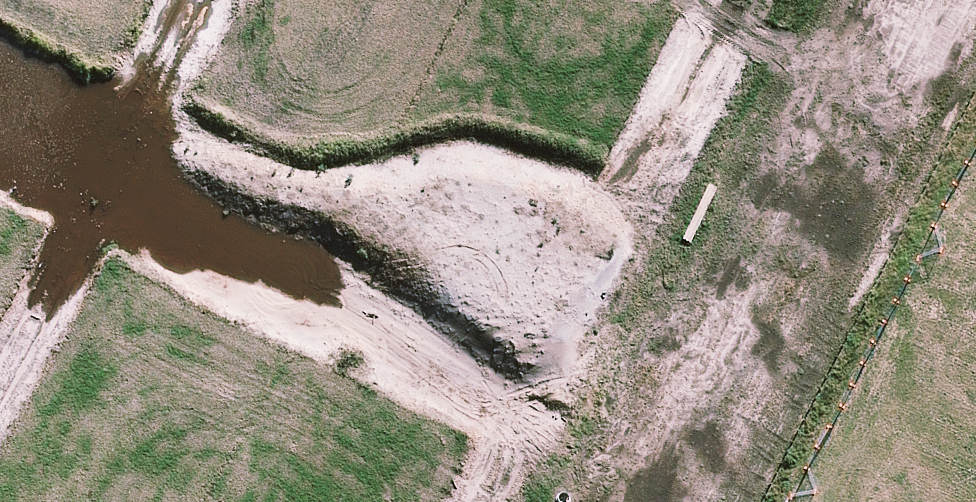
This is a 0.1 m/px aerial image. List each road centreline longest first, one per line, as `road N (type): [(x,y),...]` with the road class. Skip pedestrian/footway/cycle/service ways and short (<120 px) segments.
road 1 (residential): [(564,338),(742,0)]
road 2 (residential): [(111,177),(328,270),(456,285)]
road 3 (residential): [(0,399),(111,177)]
road 4 (residential): [(111,177),(200,0)]
road 5 (residential): [(481,501),(564,338)]
road 6 (residential): [(0,121),(111,177)]
road 7 (residential): [(456,285),(564,338)]

